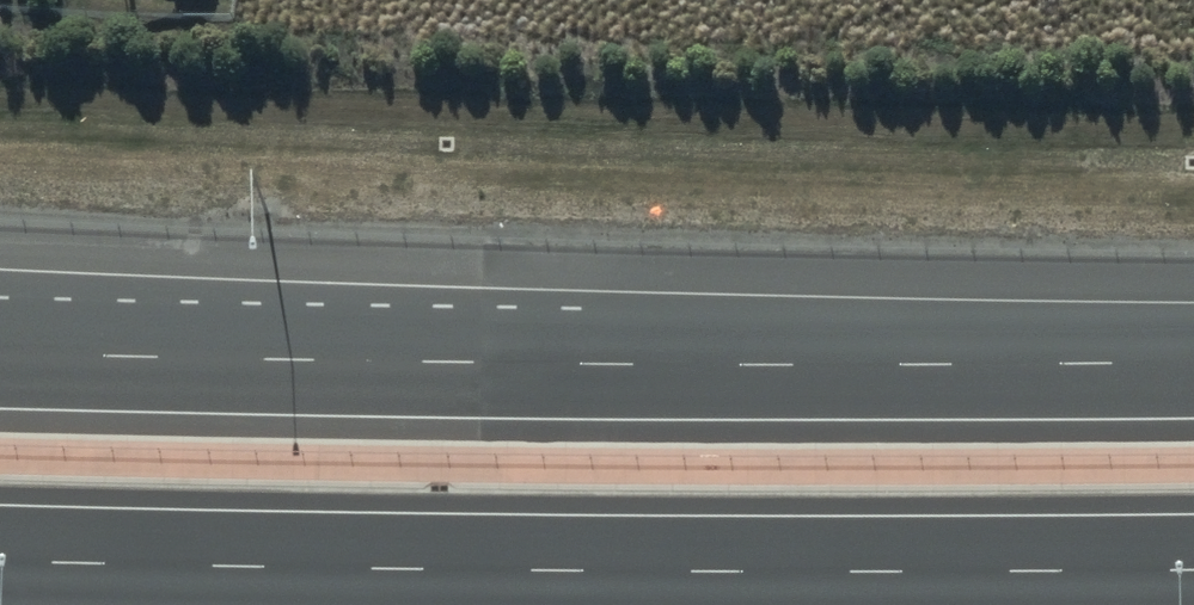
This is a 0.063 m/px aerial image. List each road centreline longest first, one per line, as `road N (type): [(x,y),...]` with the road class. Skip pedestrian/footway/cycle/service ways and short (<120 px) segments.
road 1 (motorway): [(1193,567),(759,571),(0,559)]
road 2 (motorway): [(0,354),(536,364),(1193,360)]

